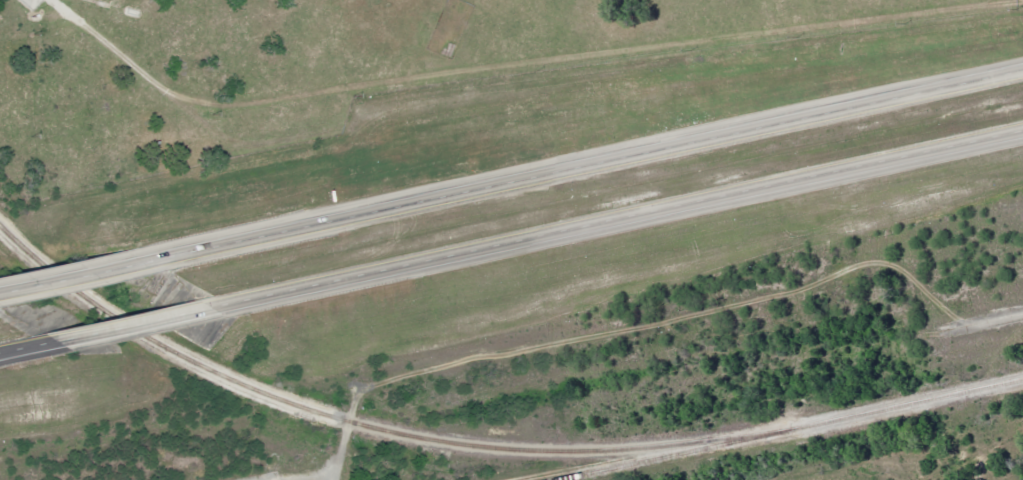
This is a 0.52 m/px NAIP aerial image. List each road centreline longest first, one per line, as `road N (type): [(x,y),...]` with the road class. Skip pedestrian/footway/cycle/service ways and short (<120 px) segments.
road 1 (trunk): [(1022,74),(162,261)]
road 2 (trunk): [(210,308),(1022,131)]
road 3 (trunk): [(162,261),(0,295)]
road 4 (trunk): [(53,342),(210,308)]

